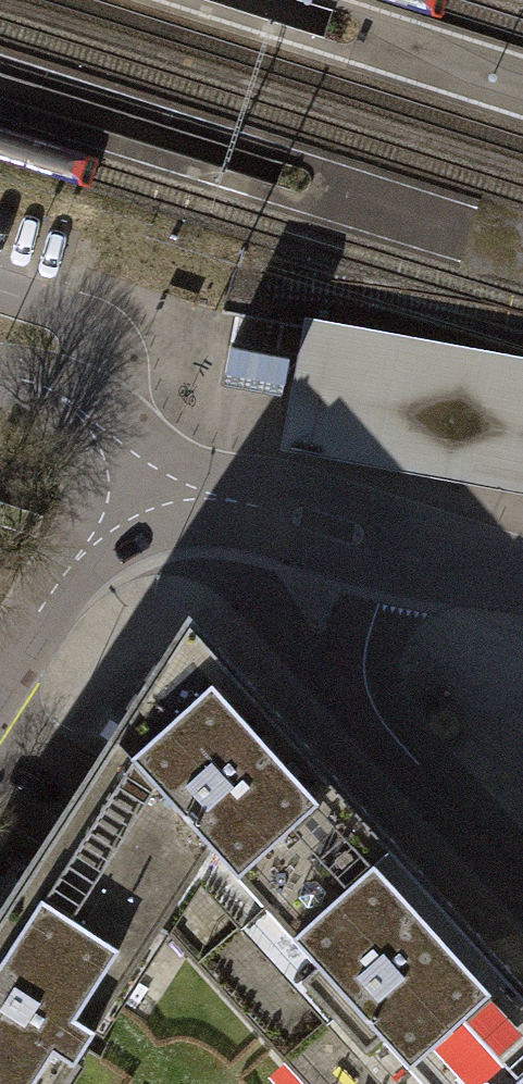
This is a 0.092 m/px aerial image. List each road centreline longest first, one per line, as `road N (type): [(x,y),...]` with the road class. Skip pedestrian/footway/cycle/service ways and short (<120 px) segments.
road 1 (residential): [(132,500),(257,594),(384,727)]
road 2 (residential): [(410,552),(220,504),(132,500)]
road 3 (residential): [(0,674),(64,574),(132,500)]
road 4 (residential): [(384,727),(522,880)]
road 5 (residential): [(384,727),(368,695),(368,637),(381,597),(410,552)]
road 6 (residential): [(132,500),(67,405),(0,377)]

